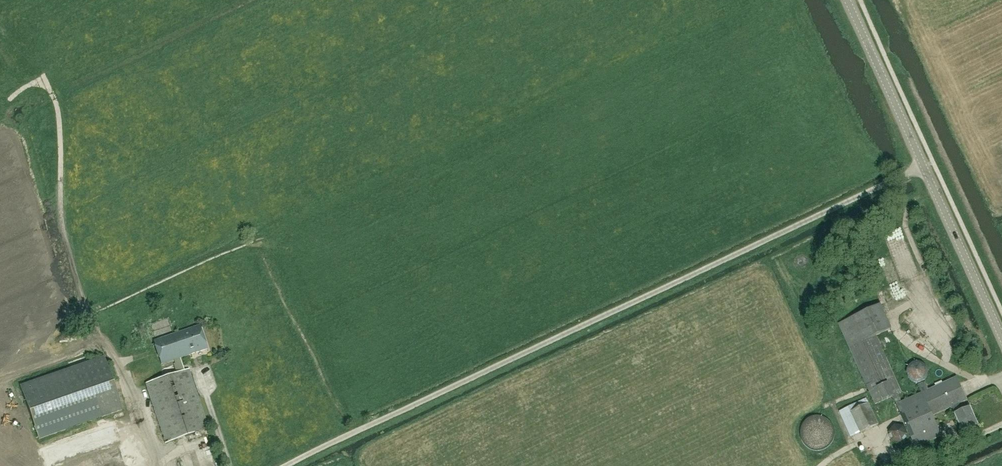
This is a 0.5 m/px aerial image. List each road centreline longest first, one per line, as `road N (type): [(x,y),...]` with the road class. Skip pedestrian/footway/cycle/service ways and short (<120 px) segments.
road 1 (tertiary): [(1001,338),(848,0)]

